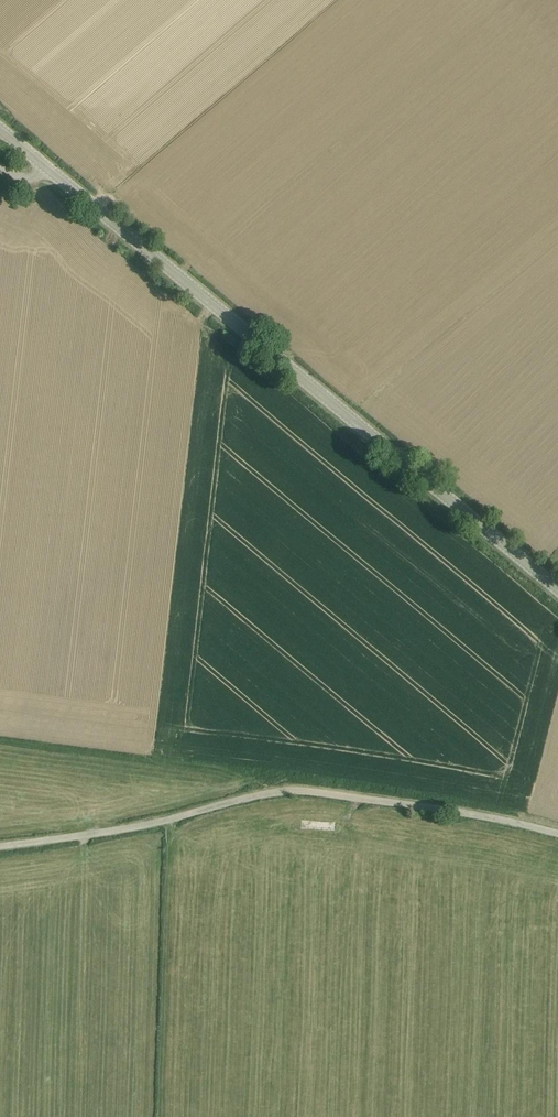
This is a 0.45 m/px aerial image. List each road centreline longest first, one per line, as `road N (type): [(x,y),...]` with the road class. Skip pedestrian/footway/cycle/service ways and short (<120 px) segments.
road 1 (unclassified): [(49,169),(557,592)]
road 2 (track): [(557,834),(477,815),(290,791),(137,829),(0,849)]

